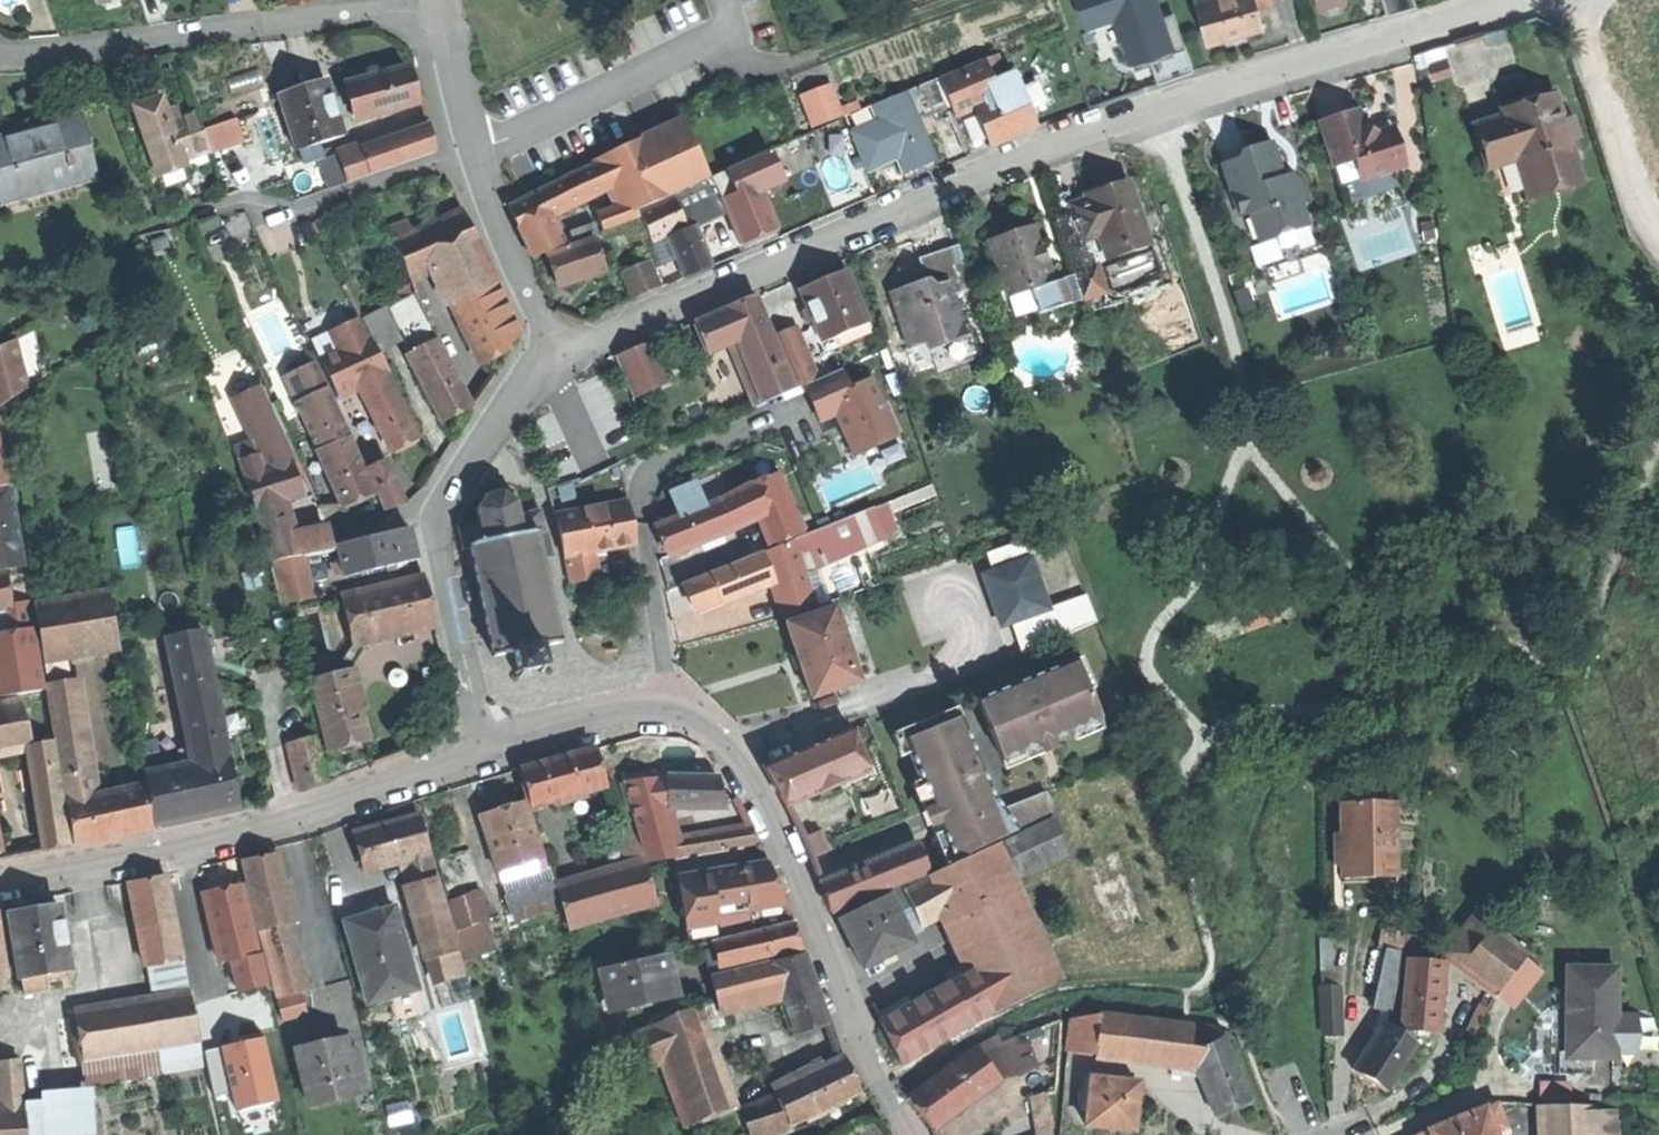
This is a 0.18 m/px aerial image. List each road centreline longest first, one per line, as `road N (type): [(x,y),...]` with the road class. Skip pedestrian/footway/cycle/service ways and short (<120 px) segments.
road 1 (residential): [(558,360),(976,176),(1154,110),(1513,0)]
road 2 (residential): [(488,750),(643,708),(697,720),(752,778),(883,1083),(915,1134)]
road 3 (residential): [(0,880),(274,822),(488,750)]
road 4 (residential): [(0,57),(47,59),(440,8)]
road 5 (residential): [(488,750),(442,545),(446,506),(495,422),(558,360)]
road 6 (residential): [(1577,0),(1621,159),(1658,242)]
road 7 (residential): [(474,147),(490,210),(558,360)]
road 8 (residential): [(474,147),(318,206),(275,198)]
road 9 (residential): [(440,8),(474,147)]

